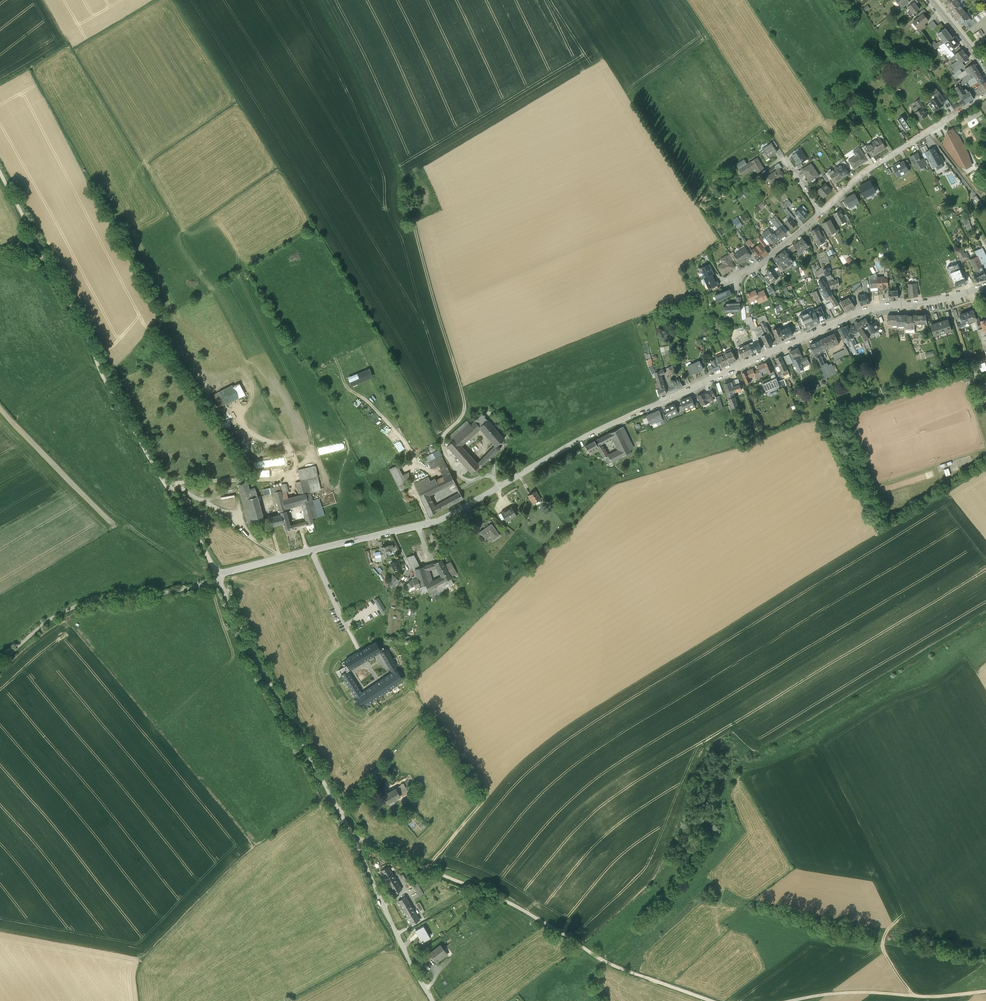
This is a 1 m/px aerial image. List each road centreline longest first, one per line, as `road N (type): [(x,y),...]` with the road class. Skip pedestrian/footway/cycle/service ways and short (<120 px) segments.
road 1 (residential): [(985,287),(840,322),(590,437),(450,516),(219,576)]
road 2 (residential): [(426,991),(219,576)]
road 3 (track): [(721,1000),(611,961),(528,910),(351,835)]
road 4 (track): [(219,576),(118,403),(48,260)]
road 5 (track): [(451,428),(464,401),(414,226),(425,204),(415,187)]
road 6 (residential): [(219,576),(172,592),(82,603),(49,621),(0,665)]
road 7 (residential): [(985,96),(861,176),(821,213)]
road 8 (track): [(785,1000),(833,991),(985,990)]
road 9 (track): [(279,555),(216,509),(164,484)]

